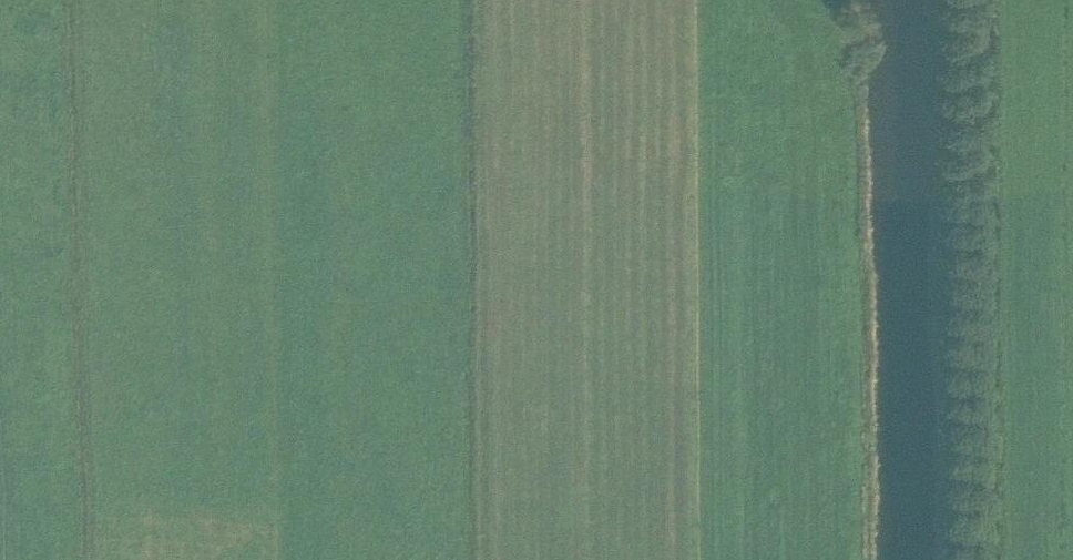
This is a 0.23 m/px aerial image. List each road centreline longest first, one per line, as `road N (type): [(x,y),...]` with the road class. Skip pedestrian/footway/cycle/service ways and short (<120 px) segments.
road 1 (unclassified): [(970,559),(967,0)]

